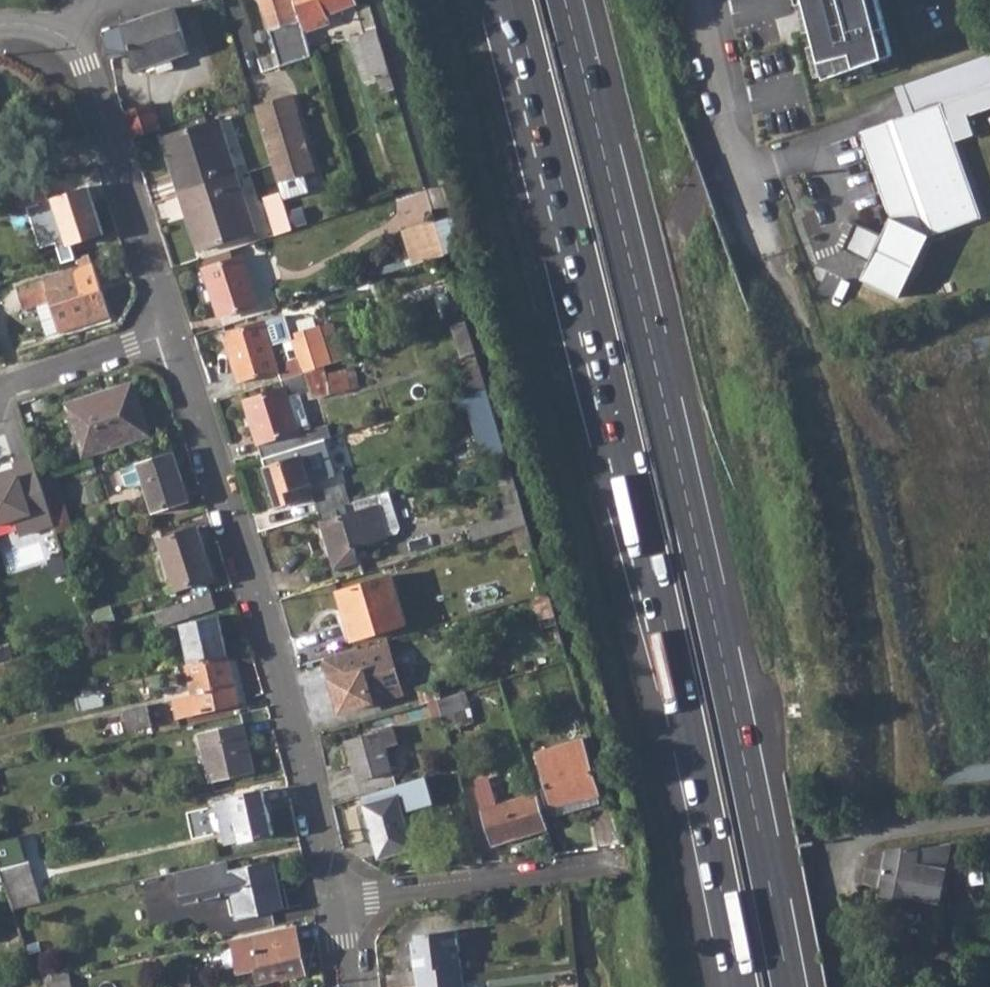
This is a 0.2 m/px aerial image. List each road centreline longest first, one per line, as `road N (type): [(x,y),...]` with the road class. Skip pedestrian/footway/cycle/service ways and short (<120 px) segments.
road 1 (motorway): [(515,0),(635,486),(740,986)]
road 2 (motorway): [(789,986),(676,449),(565,0)]
road 3 (residential): [(338,897),(297,729),(174,336)]
road 4 (residential): [(174,336),(87,65),(61,36)]
road 5 (residential): [(989,808),(870,825),(844,841),(836,863),(836,931),(847,986)]
road 6 (residential): [(338,897),(614,864)]
road 7 (residential): [(773,251),(700,0)]
road 8 (track): [(444,201),(392,0)]
road 9 (residential): [(0,398),(10,387),(174,336)]

